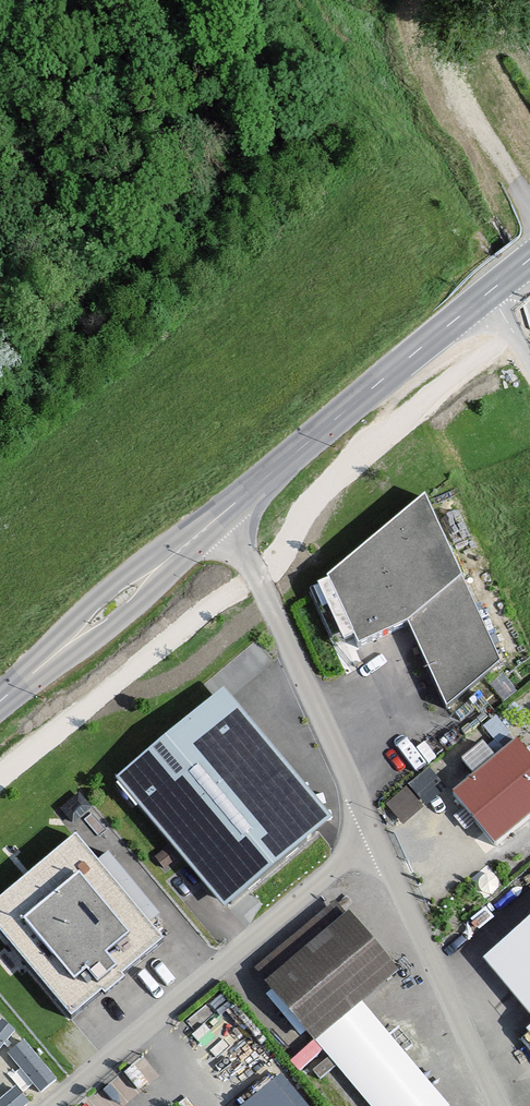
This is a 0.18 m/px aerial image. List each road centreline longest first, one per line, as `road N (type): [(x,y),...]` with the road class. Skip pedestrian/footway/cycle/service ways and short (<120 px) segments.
road 1 (unclassified): [(374,844),(59,1105)]
road 2 (secondary): [(529,261),(222,516)]
road 3 (unclassified): [(222,516),(374,844)]
road 4 (unclassified): [(374,844),(493,1105)]
road 5 (track): [(529,208),(438,80),(393,0)]
road 6 (secondary): [(186,546),(126,569),(77,609),(18,687)]
road 7 (secondary): [(18,687),(97,645),(149,601),(186,546)]

